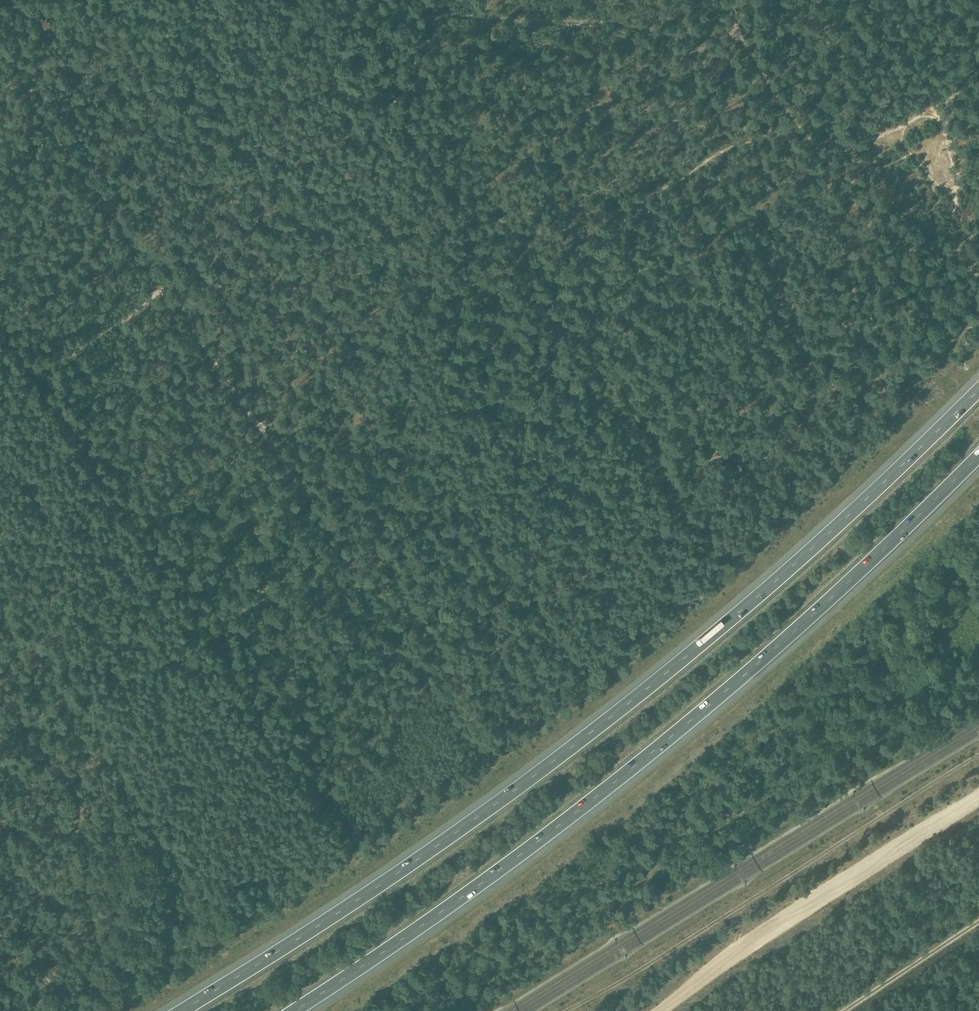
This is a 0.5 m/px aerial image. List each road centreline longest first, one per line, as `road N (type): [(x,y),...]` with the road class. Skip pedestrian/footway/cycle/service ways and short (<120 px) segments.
road 1 (motorway): [(978,390),(648,688),(369,893),(181,1010)]
road 2 (motorway): [(297,1010),(501,871),(680,732),(978,458)]
road 3 (track): [(566,1010),(978,754)]
road 4 (track): [(824,154),(859,146),(978,82)]

